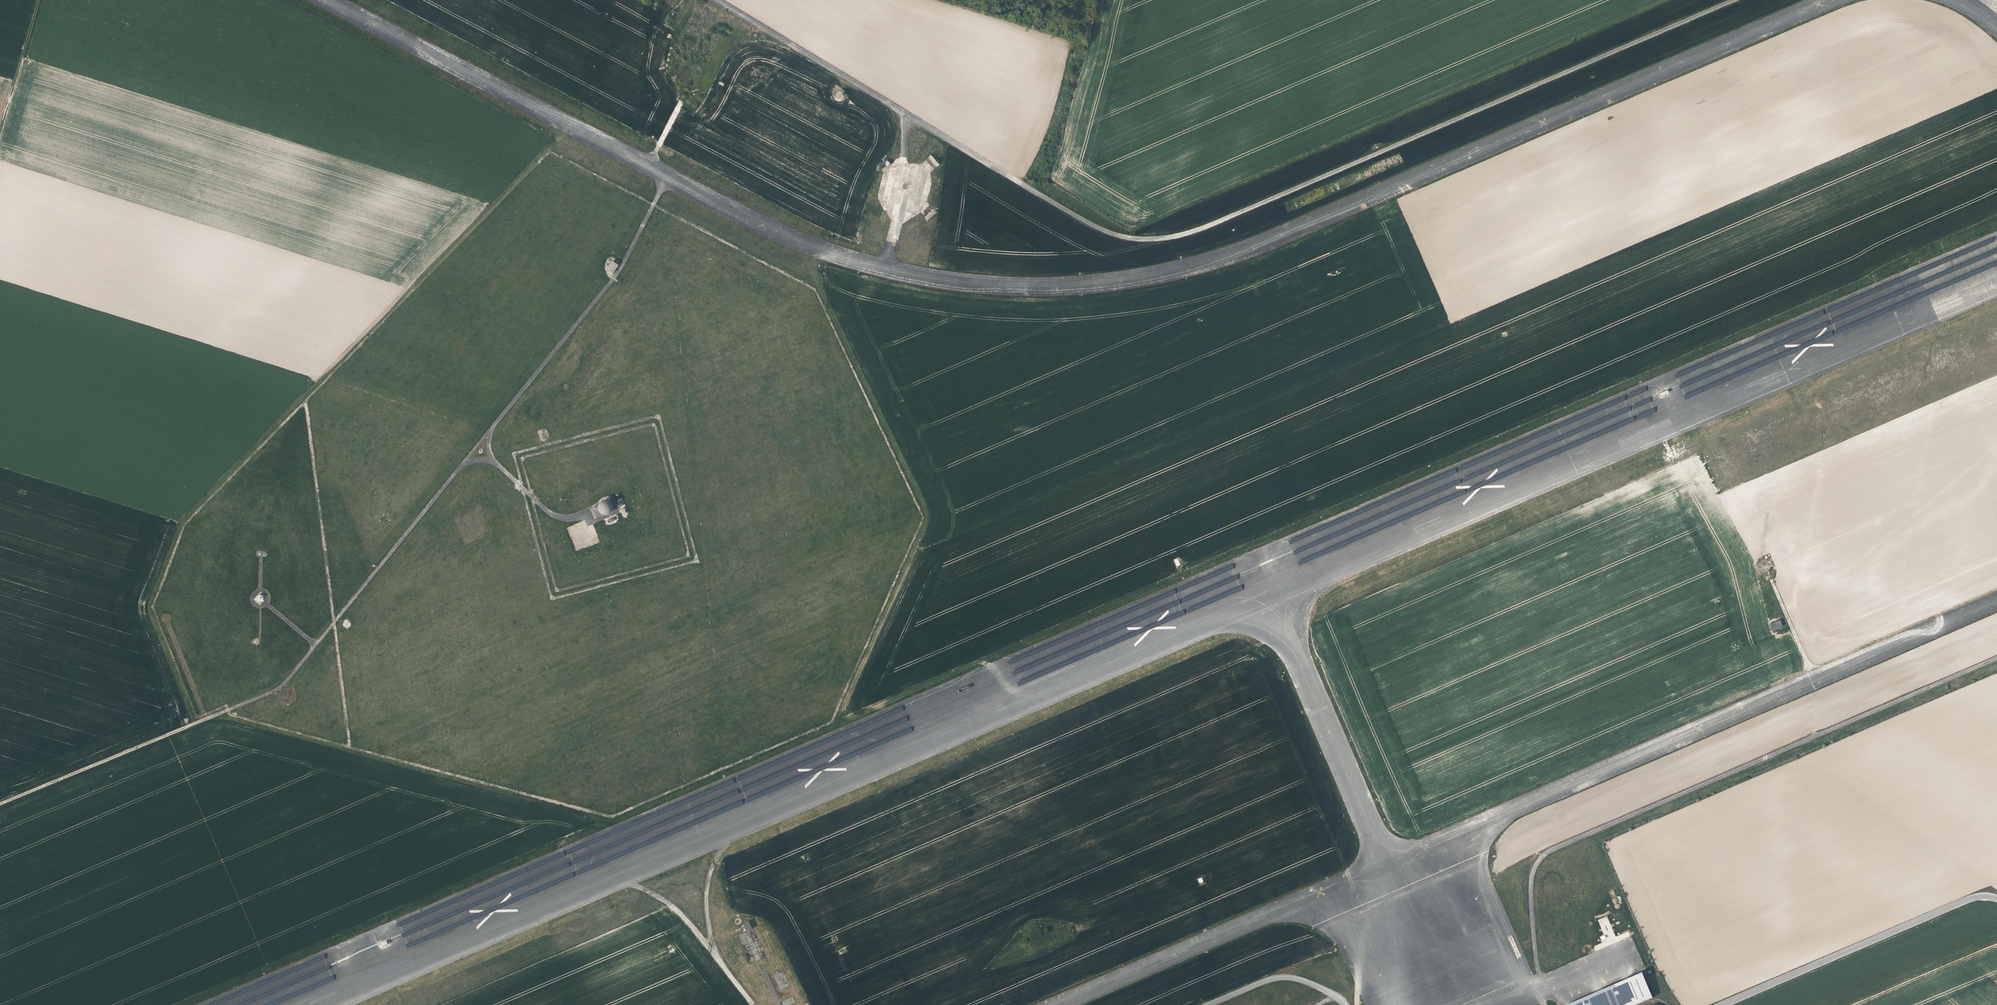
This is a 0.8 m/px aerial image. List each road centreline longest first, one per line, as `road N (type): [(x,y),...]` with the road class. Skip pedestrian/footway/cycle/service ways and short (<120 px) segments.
road 1 (unclassified): [(1996,898),(1975,897),(1721,1004)]
road 2 (track): [(1859,1004),(1996,946)]

